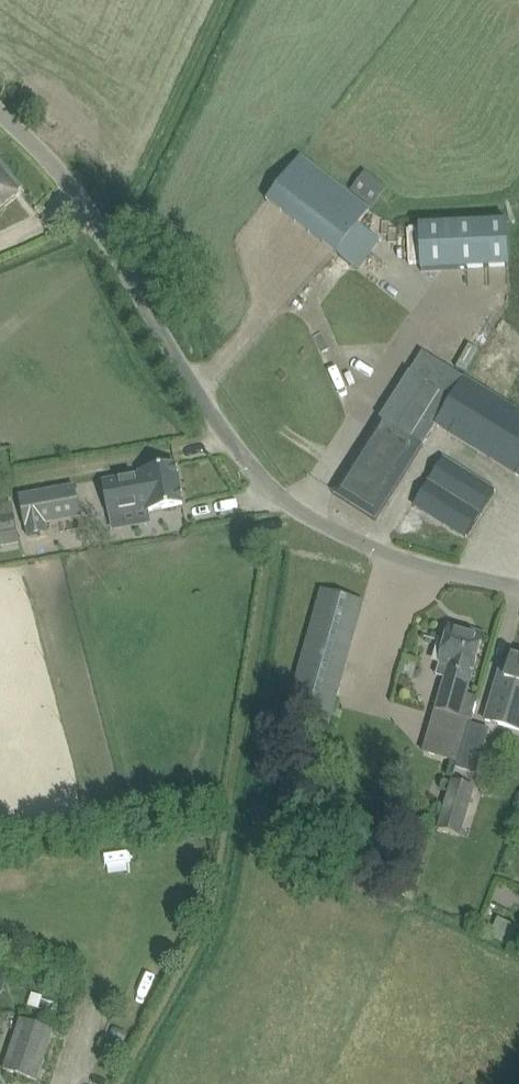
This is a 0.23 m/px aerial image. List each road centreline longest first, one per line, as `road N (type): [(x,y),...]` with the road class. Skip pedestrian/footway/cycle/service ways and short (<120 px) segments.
road 1 (unclassified): [(518,587),(446,574),(345,535),(257,474),(181,367),(83,199),(51,157),(0,114)]

